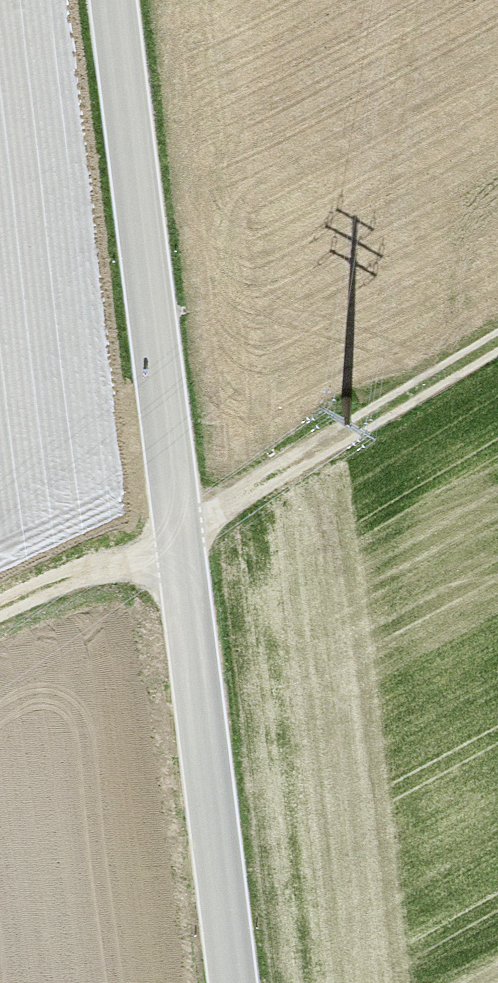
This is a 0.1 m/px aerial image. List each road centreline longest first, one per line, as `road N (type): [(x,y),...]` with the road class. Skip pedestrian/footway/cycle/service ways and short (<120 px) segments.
road 1 (tertiary): [(114,0),(233,982)]
road 2 (track): [(0,611),(178,530),(497,345)]

